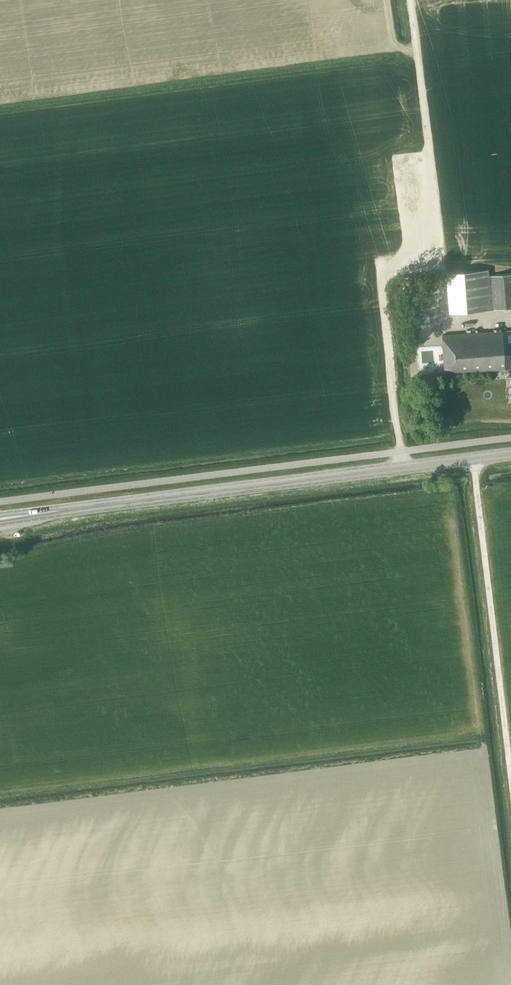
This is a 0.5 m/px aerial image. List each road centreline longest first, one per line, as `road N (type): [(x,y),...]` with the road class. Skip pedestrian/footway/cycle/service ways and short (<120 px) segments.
road 1 (primary): [(54,511),(510,454)]
road 2 (track): [(510,776),(473,459)]
road 3 (track): [(429,161),(410,0)]

